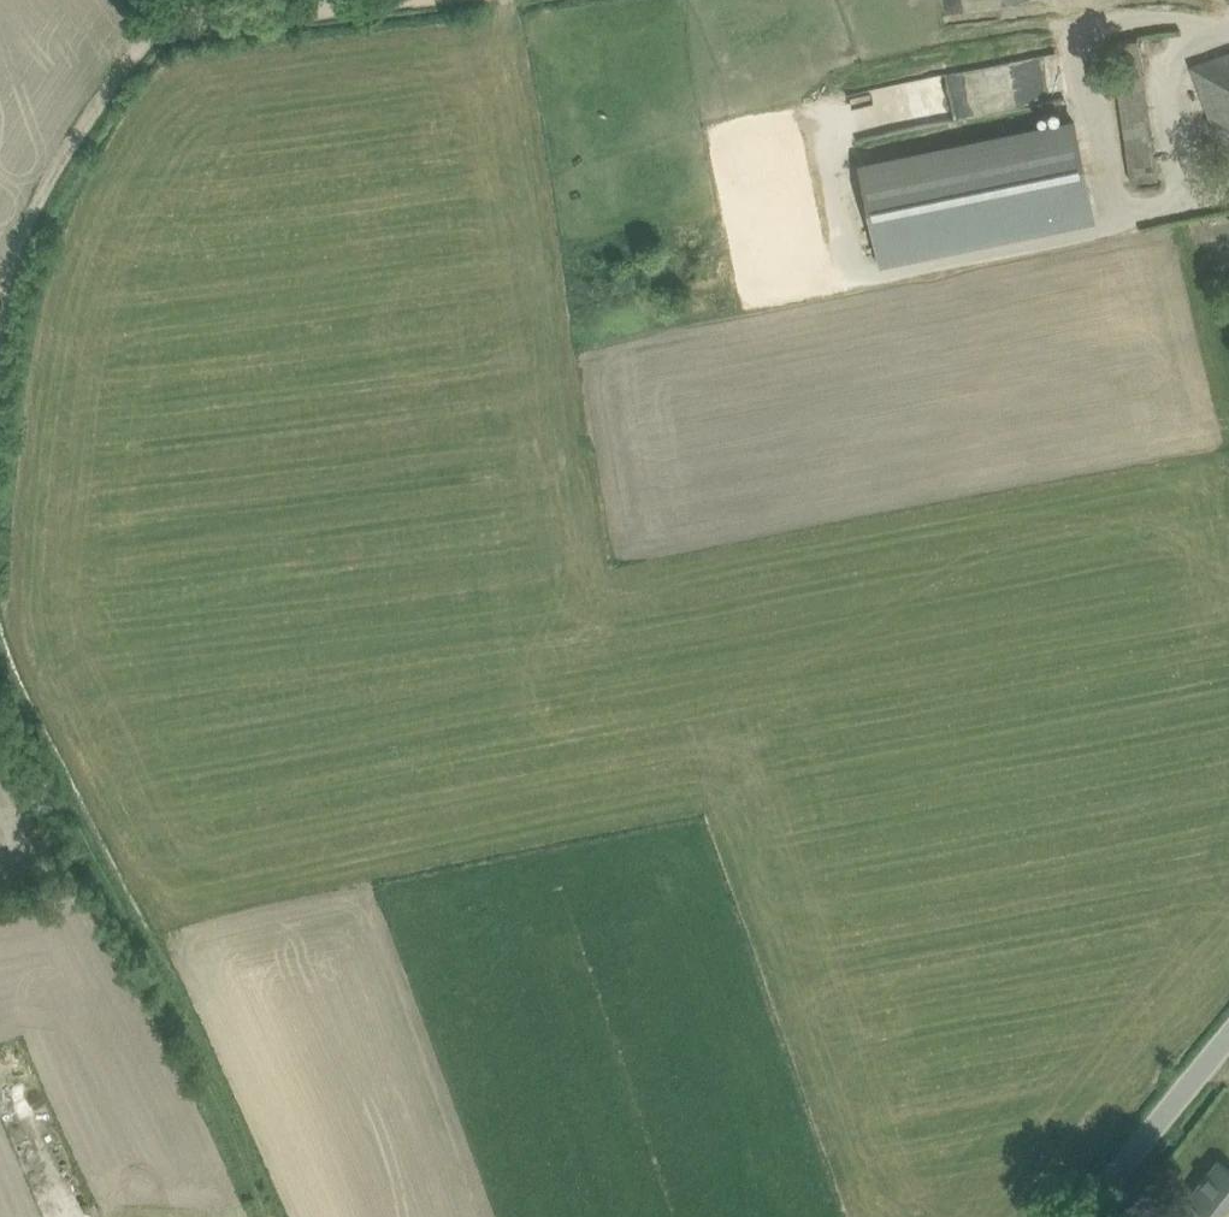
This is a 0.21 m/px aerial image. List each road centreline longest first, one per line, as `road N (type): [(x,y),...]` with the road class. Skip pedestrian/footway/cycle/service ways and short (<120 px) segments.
road 1 (track): [(264,1216),(193,1047),(0,664)]
road 2 (track): [(0,343),(31,234),(80,136),(171,17)]
road 3 (unclassified): [(1076,1216),(1228,1033)]
road 4 (track): [(171,17),(364,0)]

